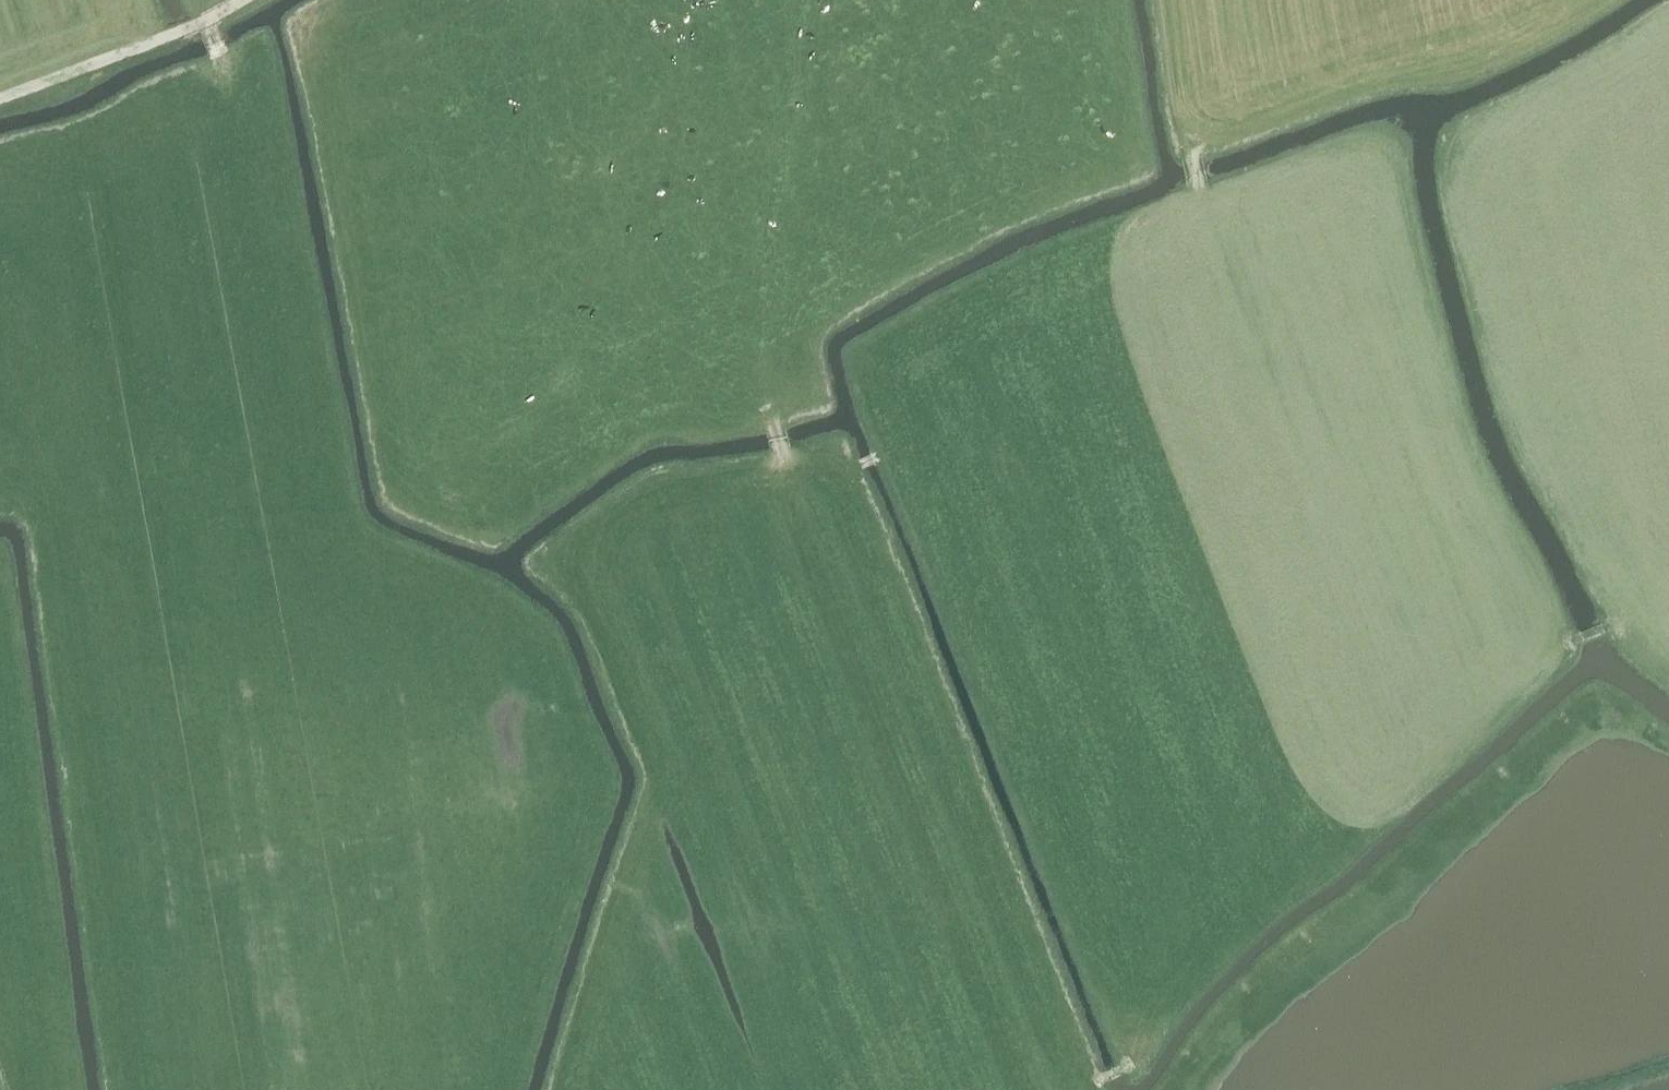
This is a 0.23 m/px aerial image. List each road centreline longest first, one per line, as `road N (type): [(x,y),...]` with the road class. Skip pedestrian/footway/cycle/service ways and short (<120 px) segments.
road 1 (track): [(246,0),(0,98)]

